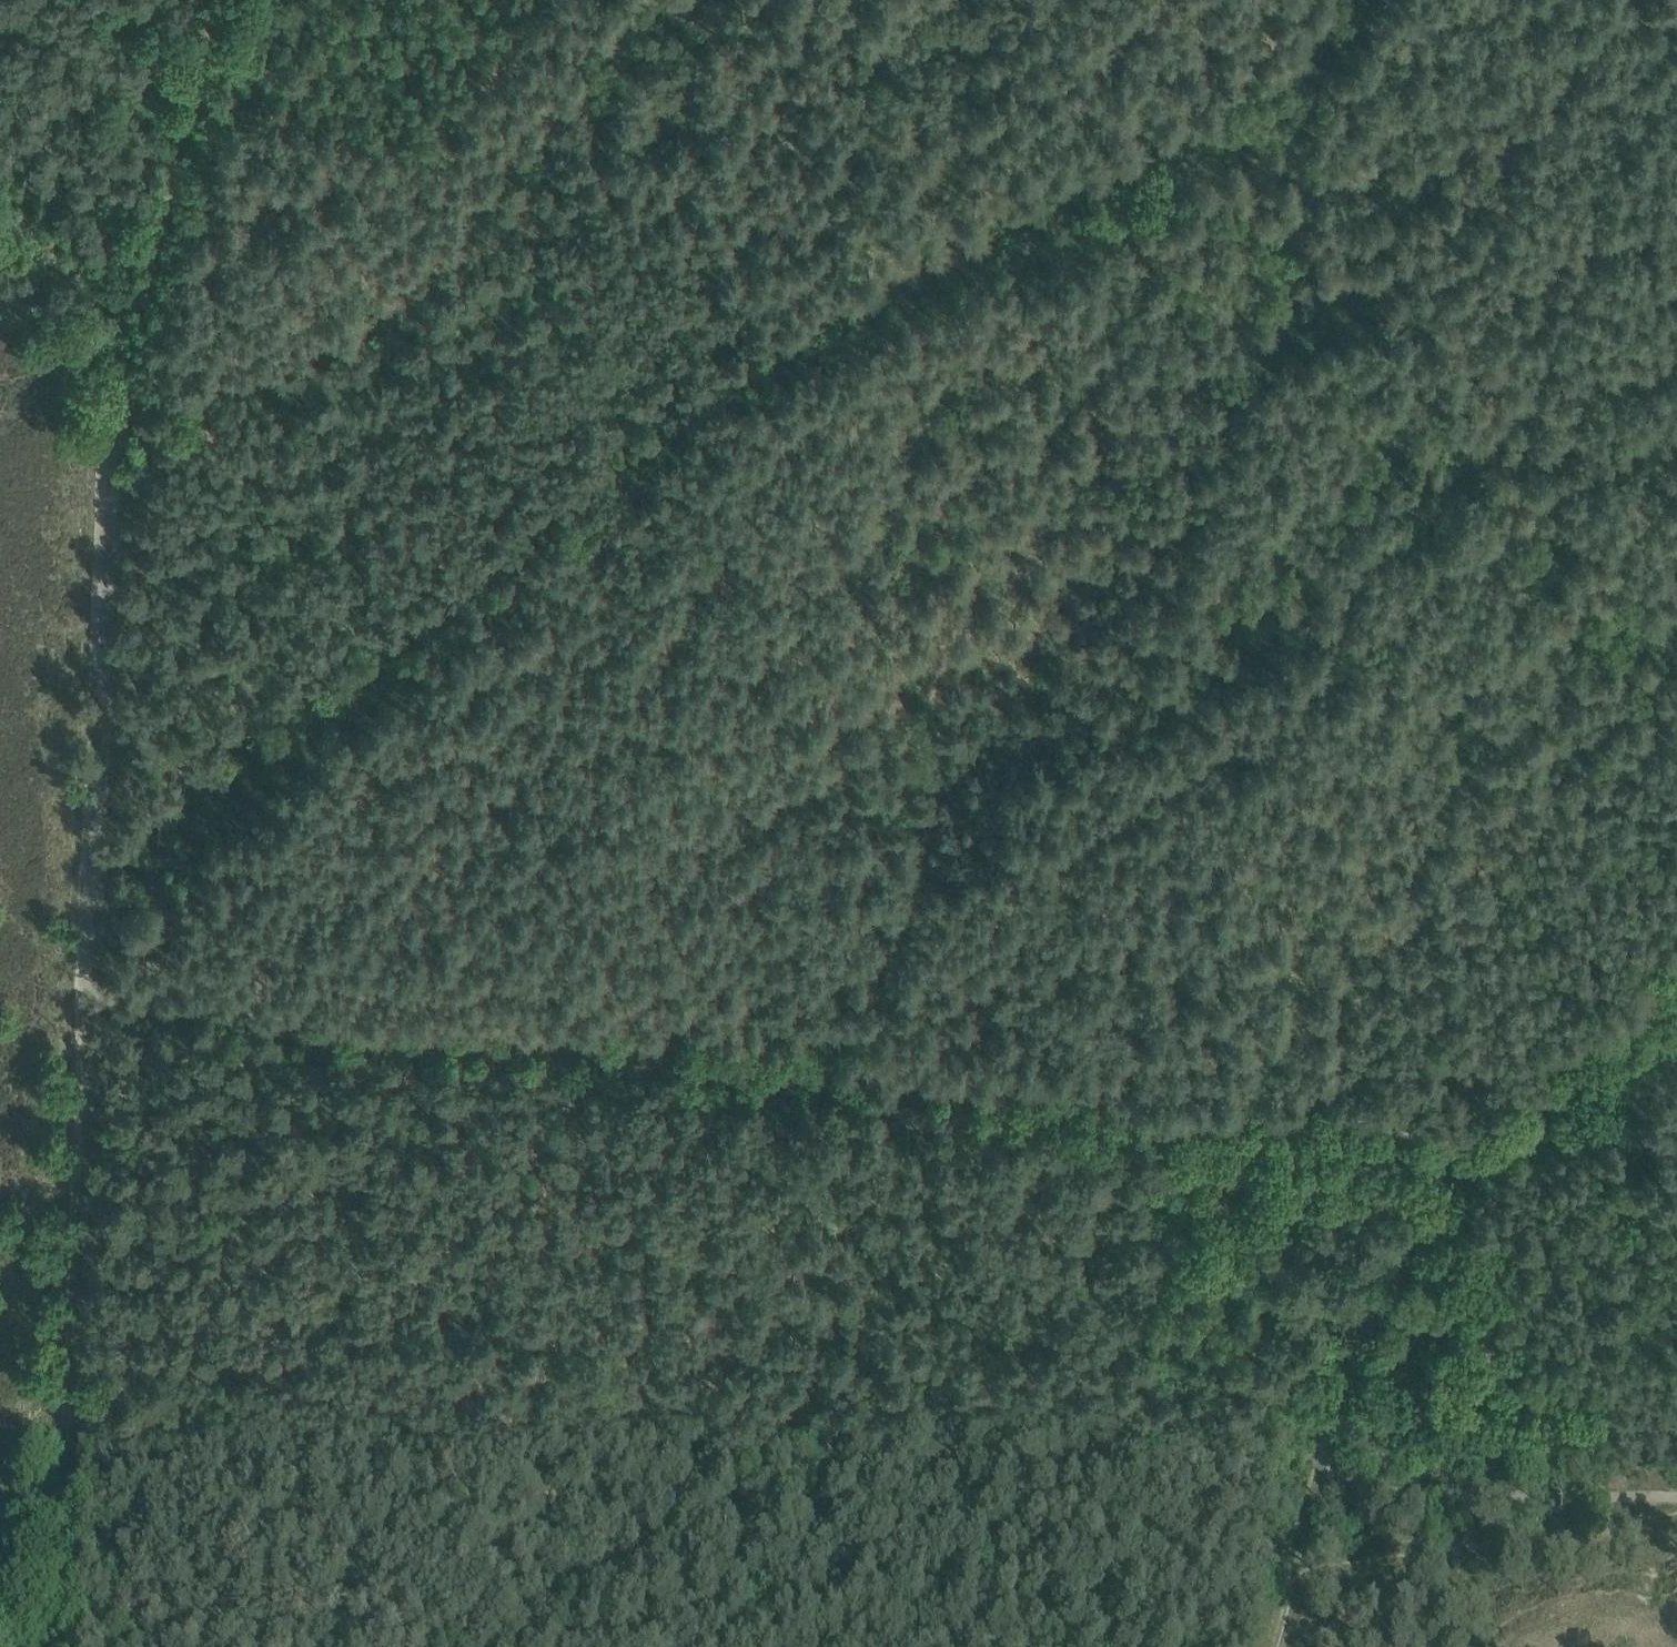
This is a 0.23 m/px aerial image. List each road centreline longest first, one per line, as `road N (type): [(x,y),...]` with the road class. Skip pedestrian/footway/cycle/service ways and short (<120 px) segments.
road 1 (track): [(52,1646),(85,867),(116,376)]
road 2 (track): [(1676,946),(1491,1127),(1416,1240),(1294,1466),(1278,1600),(1263,1646)]
road 3 (track): [(116,376),(234,423),(331,344),(638,0)]
road 4 (track): [(1491,1127),(1324,1094),(1099,1088)]
road 5 (track): [(1676,1483),(1294,1466)]
road 6 (track): [(116,376),(0,286)]

